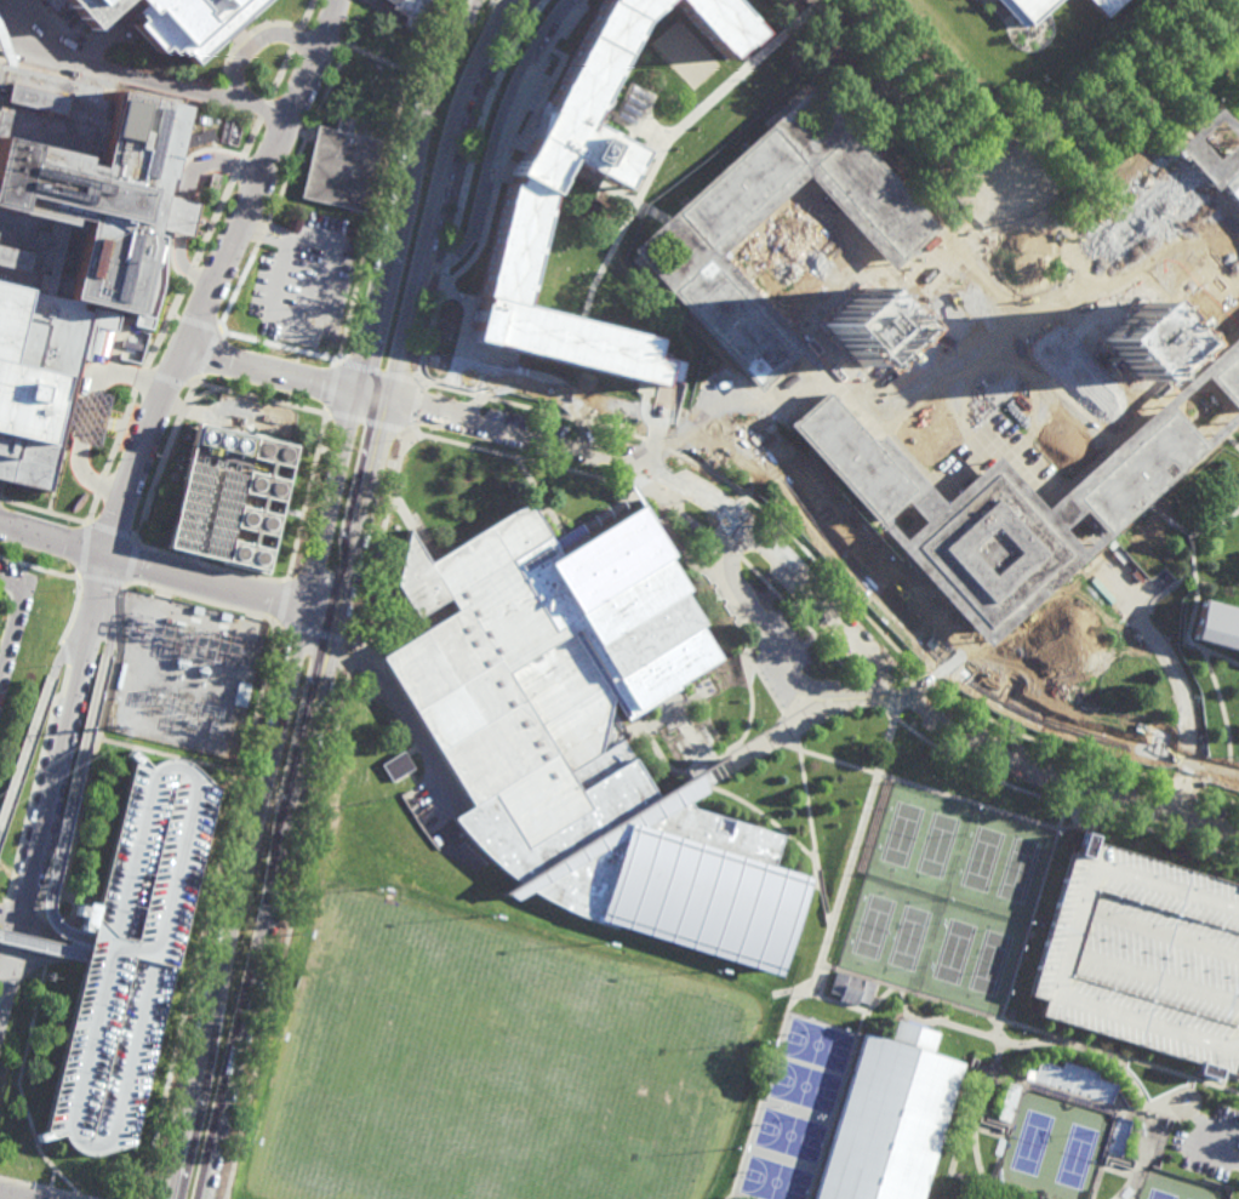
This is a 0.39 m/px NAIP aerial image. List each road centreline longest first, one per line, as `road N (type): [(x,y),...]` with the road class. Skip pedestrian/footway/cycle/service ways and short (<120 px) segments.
road 1 (residential): [(474,0),(422,120),(167,1198)]
road 2 (residential): [(393,401),(592,449),(706,497),(782,559),(930,714),(1017,758),(1238,829)]
road 3 (residential): [(206,1198),(393,401)]
road 4 (residential): [(124,496),(340,0)]
road 5 (residential): [(2,1012),(105,554)]
road 6 (residential): [(393,401),(462,112),(517,0)]
road 7 (residential): [(0,523),(341,616)]
road 8 (residential): [(393,401),(187,347)]

